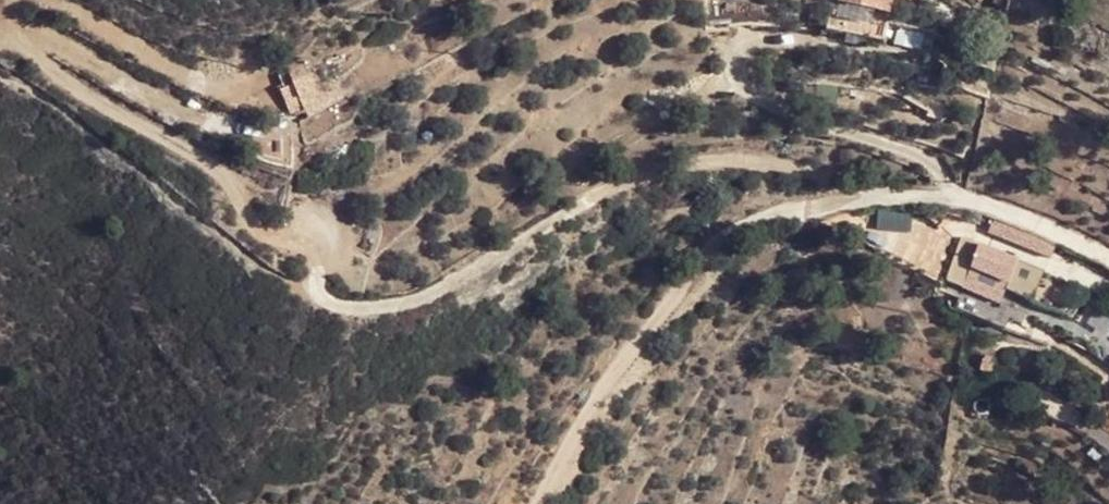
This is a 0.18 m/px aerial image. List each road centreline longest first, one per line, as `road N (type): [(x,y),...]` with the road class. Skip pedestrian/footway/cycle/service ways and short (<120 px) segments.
road 1 (track): [(352,304),(423,298),(594,198),(697,162),(733,159),(950,195)]
road 2 (track): [(0,21),(68,88),(217,171),(316,281)]
road 3 (unclassified): [(950,195),(1108,256)]

